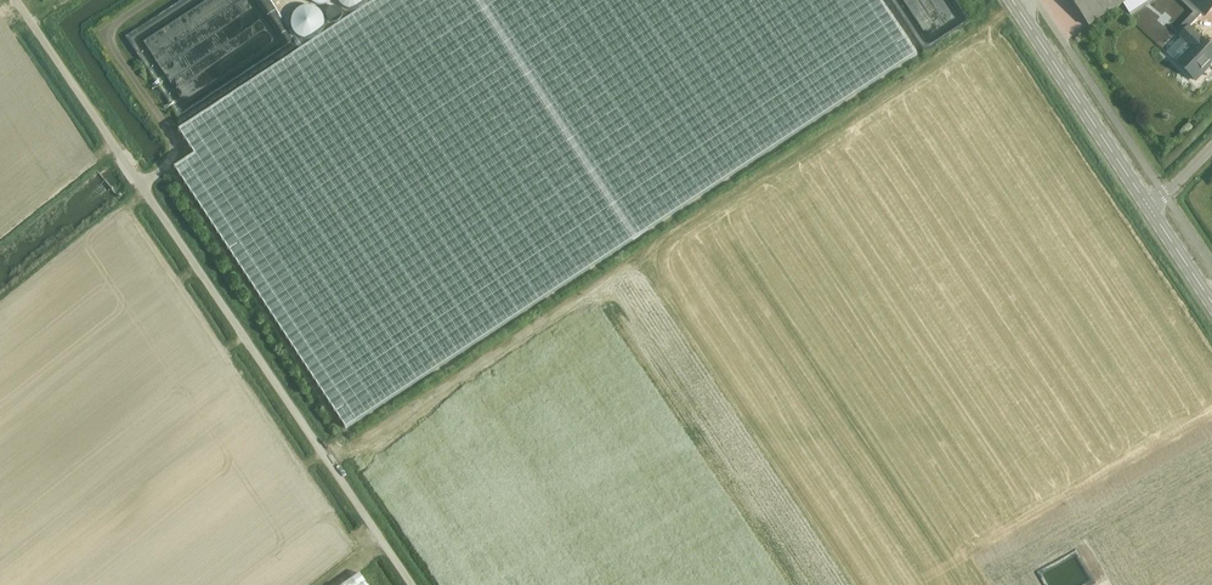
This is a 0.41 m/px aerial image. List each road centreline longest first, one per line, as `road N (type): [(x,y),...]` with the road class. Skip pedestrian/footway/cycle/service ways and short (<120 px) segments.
road 1 (unclassified): [(411,584),(15,0)]
road 2 (secondary): [(1147,209),(1011,0)]

